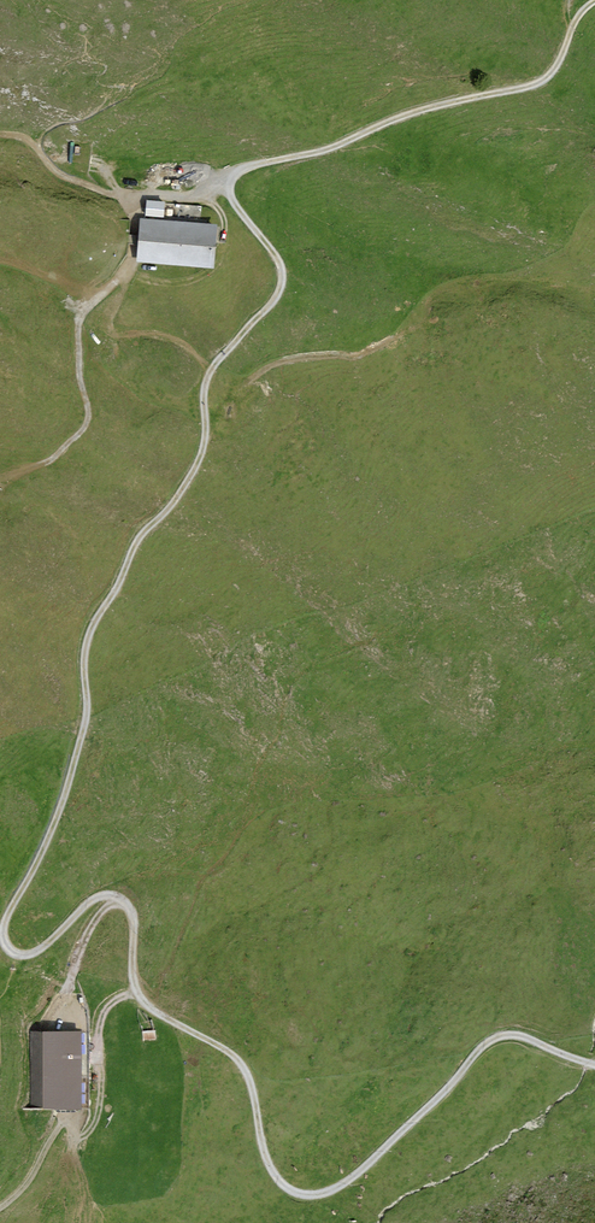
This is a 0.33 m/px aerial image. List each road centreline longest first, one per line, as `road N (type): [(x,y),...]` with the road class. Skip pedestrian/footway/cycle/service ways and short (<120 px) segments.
road 1 (track): [(17,954),(4,940),(4,925),(66,787),(88,701),(86,637),(139,521),(184,485),(206,431),(205,382),(219,356),(284,301),(292,279),(245,211),(228,201),(227,183),(254,168),(331,155),(468,101),(541,88),(563,71),(594,6)]
road 2 (track): [(594,1065),(525,1038),(497,1038),(362,1170),(327,1192),(300,1194),(269,1164),(245,1068),(137,993),(133,916),(125,902),(98,897),(41,948),(17,954)]
road 3 (track): [(0,1208),(30,1180),(61,1124),(79,1137),(91,1128),(100,1104),(103,1016),(117,999),(137,993)]
road 4 (track): [(63,177),(111,197),(228,201)]

